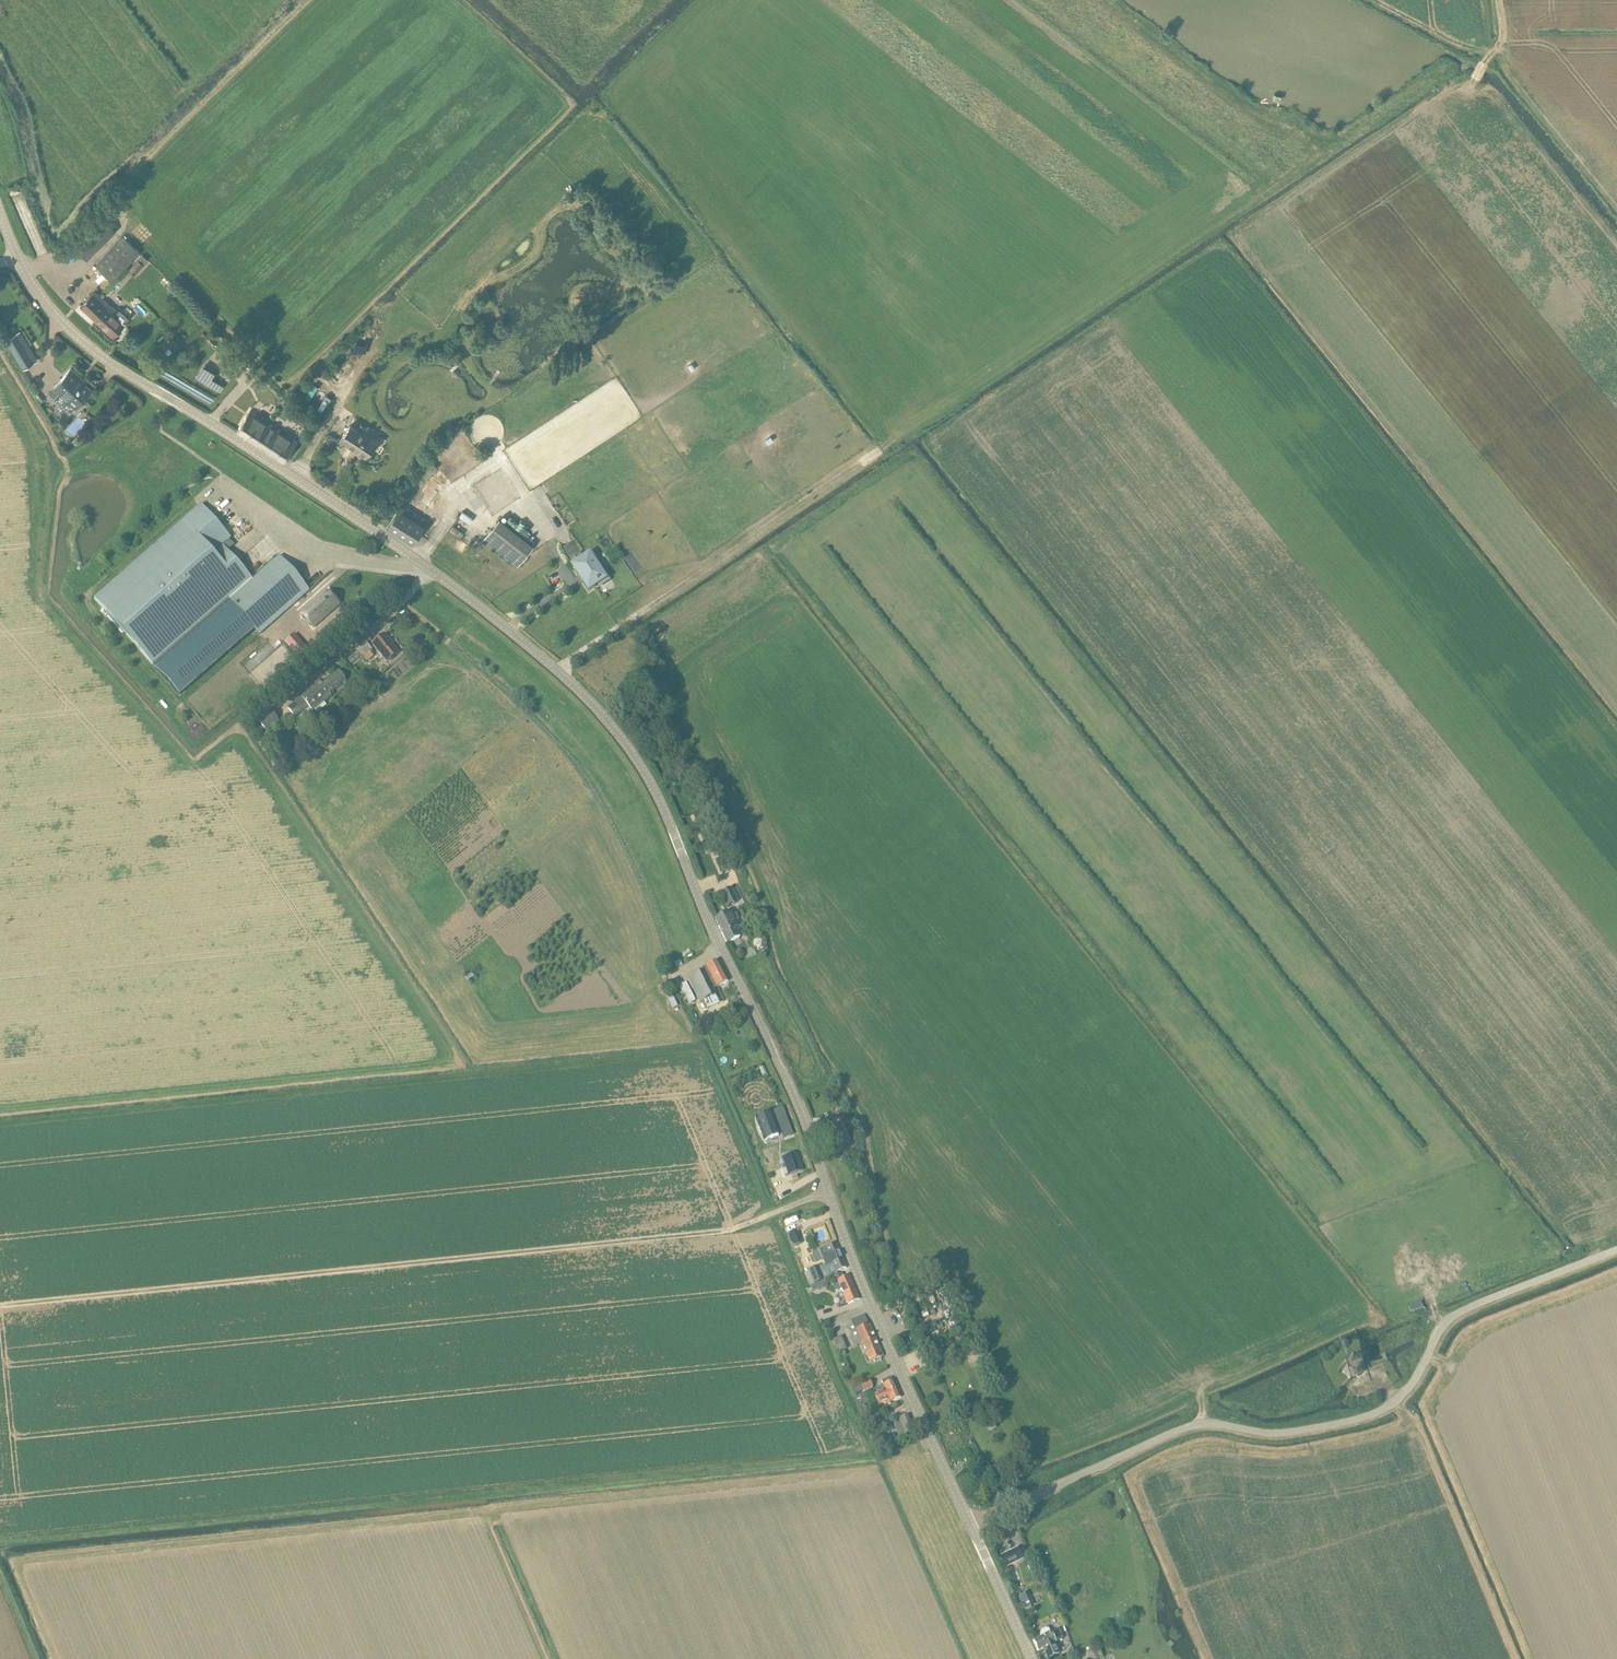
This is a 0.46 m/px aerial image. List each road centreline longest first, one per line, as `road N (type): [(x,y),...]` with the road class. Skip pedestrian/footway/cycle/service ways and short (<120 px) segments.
road 1 (tertiary): [(972,1524),(853,1258),(804,1118),(649,779),(616,731),(523,640),(421,564),(86,348),(43,301),(0,211)]
road 2 (unclassified): [(972,1524),(1184,1431),(1308,1433),(1355,1420),(1399,1401),(1449,1318),(1469,1305),(1616,1250)]
road 3 (tertiary): [(1031,1658),(972,1524)]

